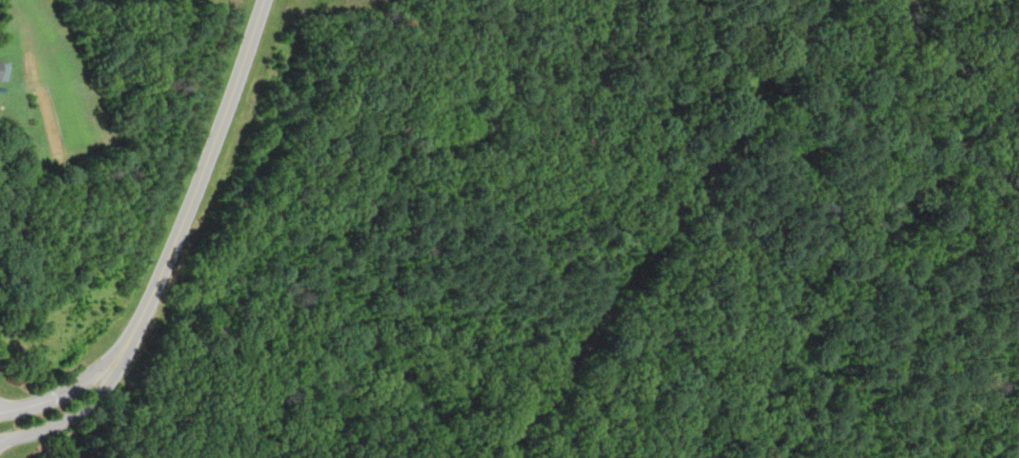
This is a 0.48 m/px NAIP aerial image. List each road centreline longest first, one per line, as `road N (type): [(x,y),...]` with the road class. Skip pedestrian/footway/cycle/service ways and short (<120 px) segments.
road 1 (residential): [(109,368),(165,266),(264,0)]
road 2 (residential): [(0,440),(79,413),(106,385),(109,368)]

